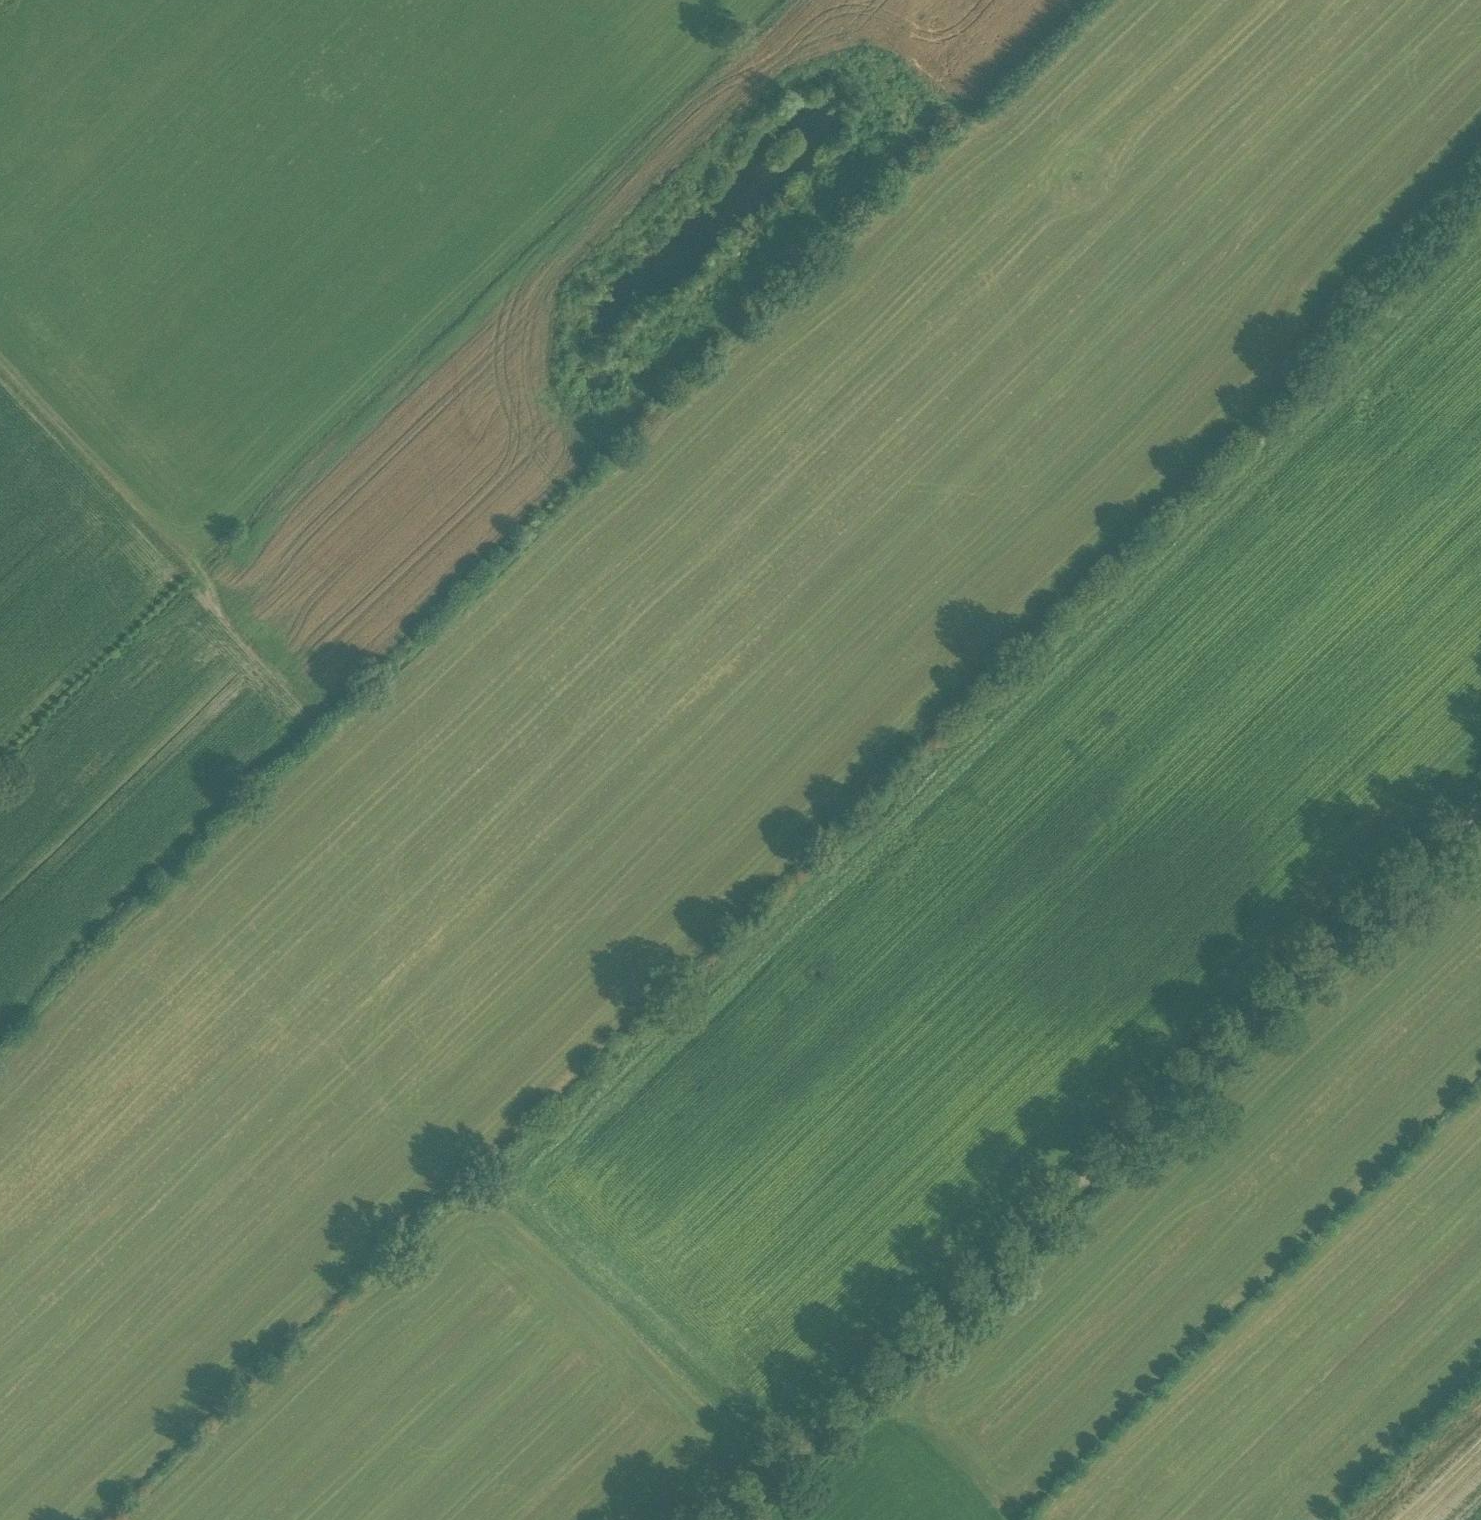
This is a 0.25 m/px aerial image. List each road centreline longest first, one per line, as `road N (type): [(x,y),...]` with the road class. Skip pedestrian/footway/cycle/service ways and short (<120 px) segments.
road 1 (track): [(1480,789),(712,1519)]

